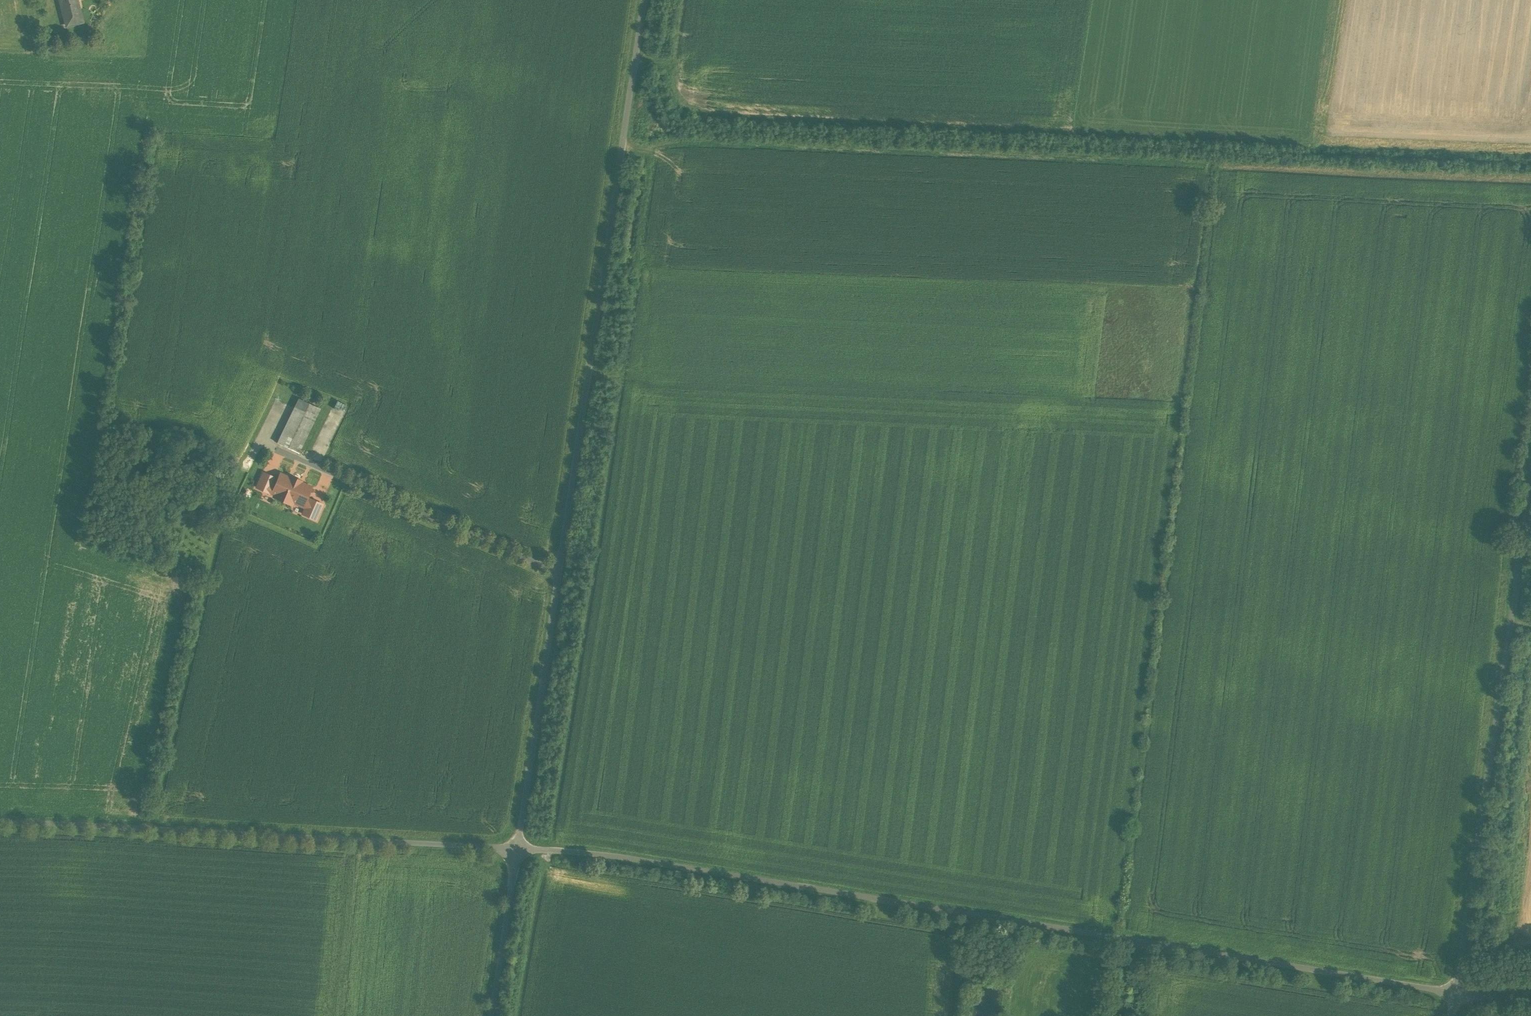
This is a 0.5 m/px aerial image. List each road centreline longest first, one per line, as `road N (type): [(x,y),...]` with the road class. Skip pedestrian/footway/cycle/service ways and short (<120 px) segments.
road 1 (unclassified): [(514,851),(1456,995)]
road 2 (unclassified): [(645,0),(514,851)]
road 3 (unclassified): [(0,822),(514,851)]
road 4 (unclassified): [(1530,494),(1456,995)]
road 5 (unclassified): [(514,851),(490,1015)]

